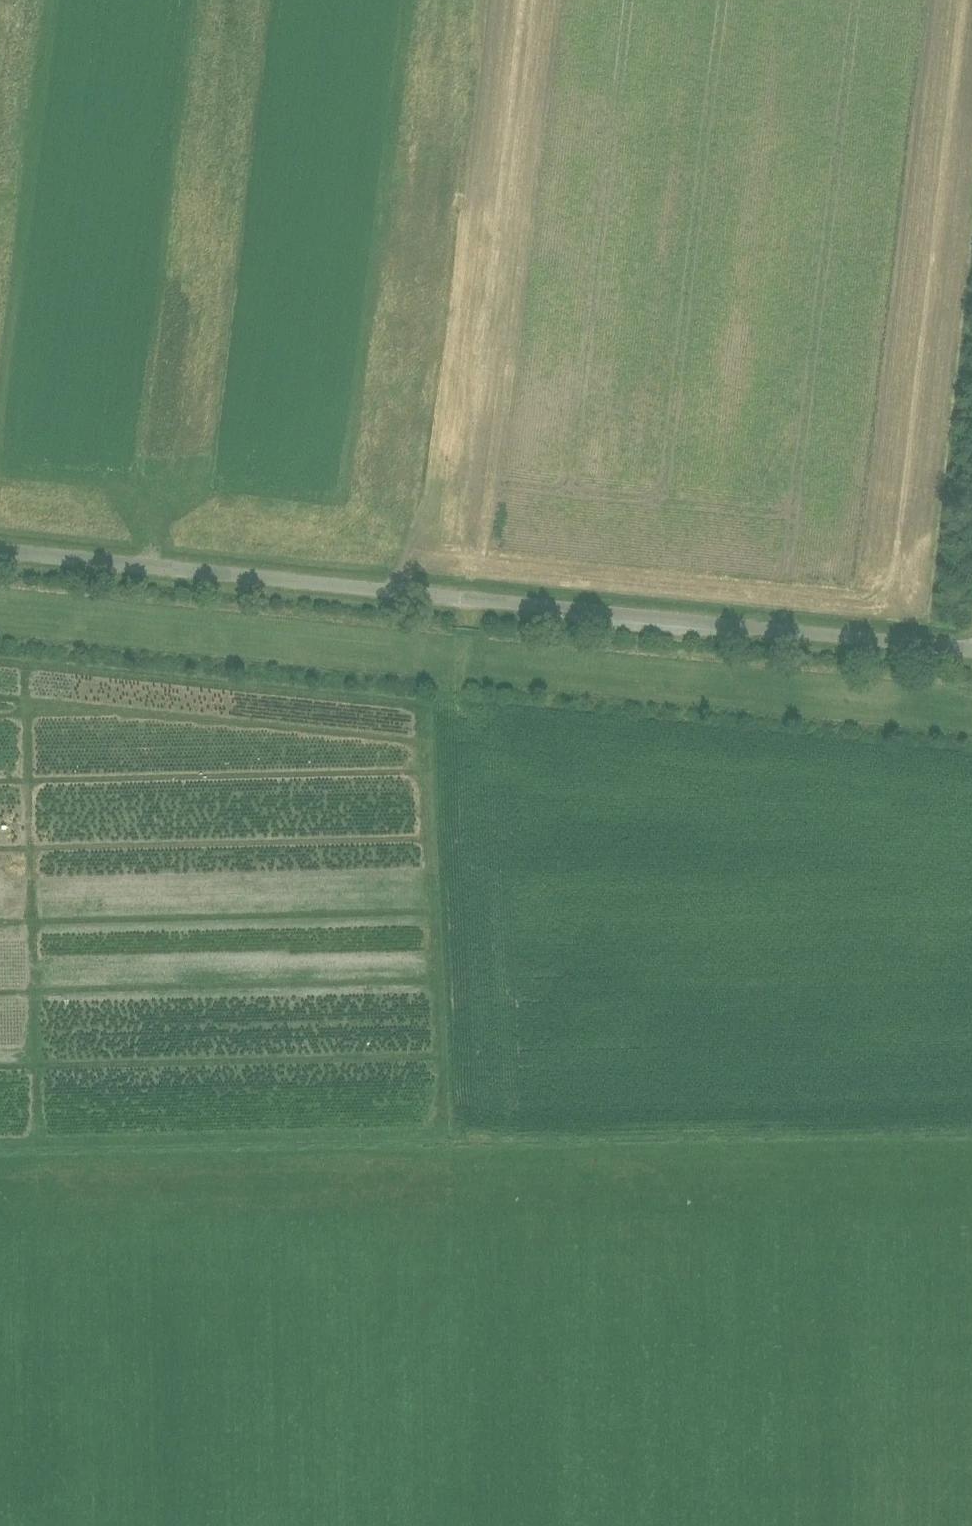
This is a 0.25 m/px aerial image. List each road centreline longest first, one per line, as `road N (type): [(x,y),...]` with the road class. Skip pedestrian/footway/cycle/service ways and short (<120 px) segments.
road 1 (unclassified): [(971,651),(0,552)]

